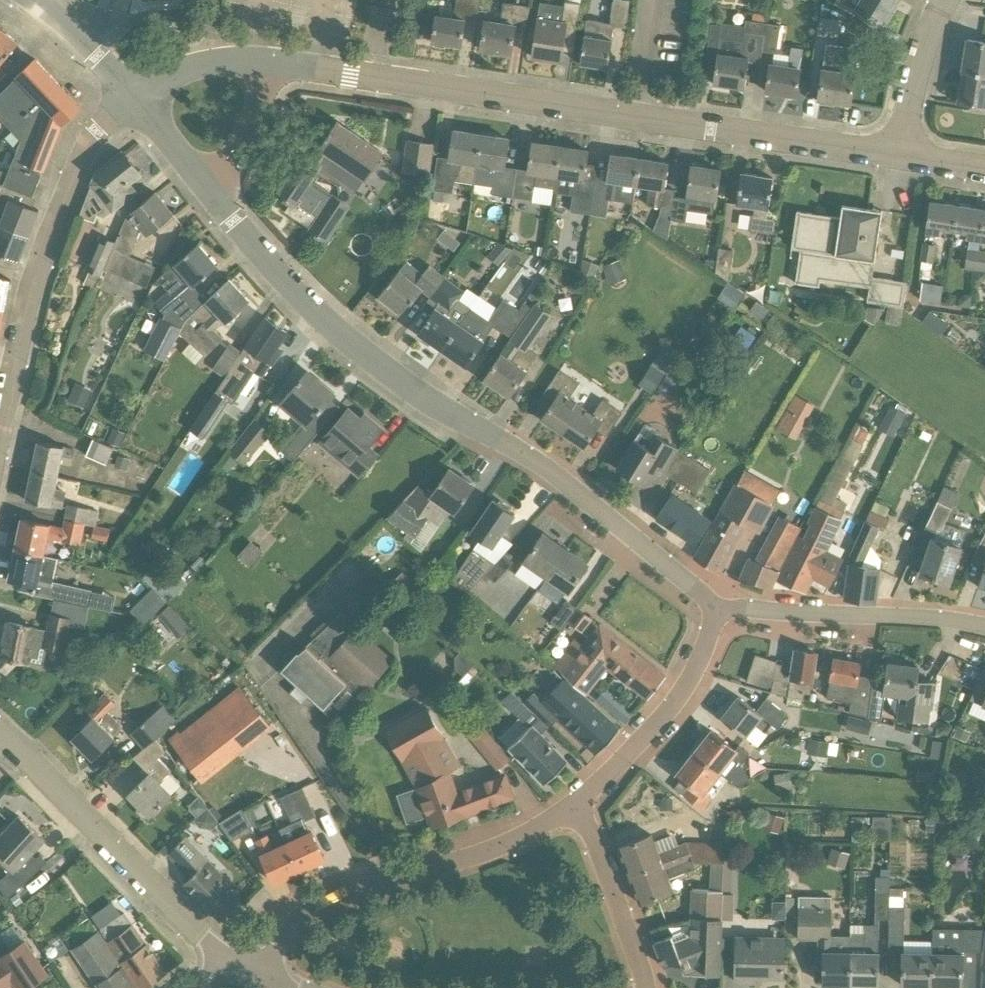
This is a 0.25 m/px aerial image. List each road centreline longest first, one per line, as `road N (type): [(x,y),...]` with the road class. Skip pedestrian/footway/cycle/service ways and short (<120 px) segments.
road 1 (residential): [(718,608),(552,472),(430,403),(314,310),(208,184)]
road 2 (residential): [(0,436),(43,255),(85,149),(135,98)]
road 3 (residential): [(261,973),(291,926),(313,910),(367,885),(485,854),(577,803)]
road 4 (residential): [(633,116),(274,61)]
road 5 (residential): [(223,955),(0,732)]
road 6 (residential): [(901,155),(633,116)]
road 7 (residential): [(984,626),(718,608)]
road 8 (residential): [(577,803),(684,692),(718,608)]
road 9 (residential): [(647,987),(577,803)]
road 10 (residential): [(901,155),(919,69),(947,0)]
road 11 (residential): [(274,61),(209,62),(135,98)]
road 12 (residential): [(208,184),(231,163),(274,61)]
road 13 (residential): [(135,98),(34,0)]

